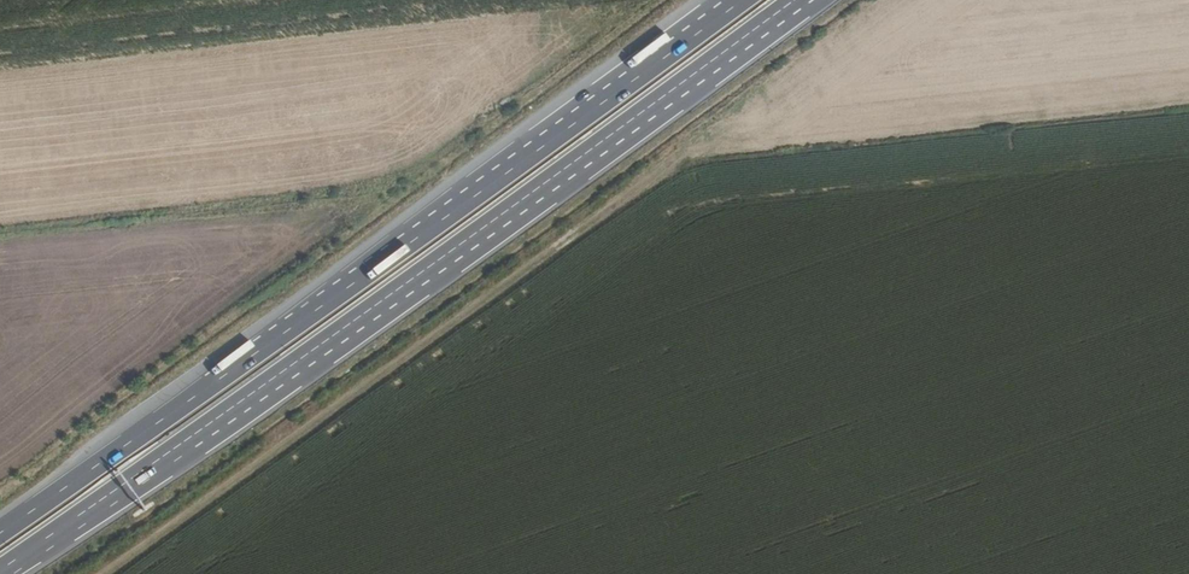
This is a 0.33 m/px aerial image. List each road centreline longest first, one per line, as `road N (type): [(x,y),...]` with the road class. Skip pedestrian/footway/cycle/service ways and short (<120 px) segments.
road 1 (trunk): [(0,573),(186,452),(802,0)]
road 2 (trunk): [(732,0),(0,532)]

